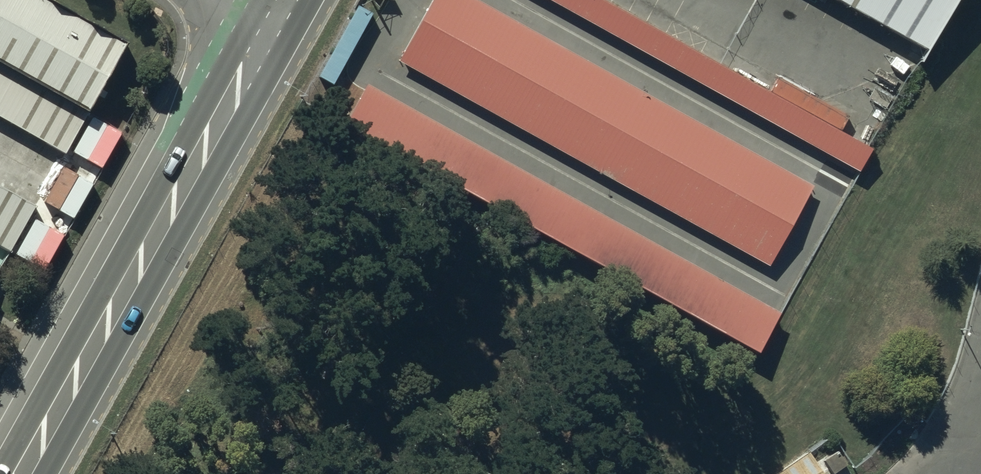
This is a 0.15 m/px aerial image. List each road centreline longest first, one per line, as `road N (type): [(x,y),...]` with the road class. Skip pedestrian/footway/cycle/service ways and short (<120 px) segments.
road 1 (trunk): [(18,473),(279,14)]

